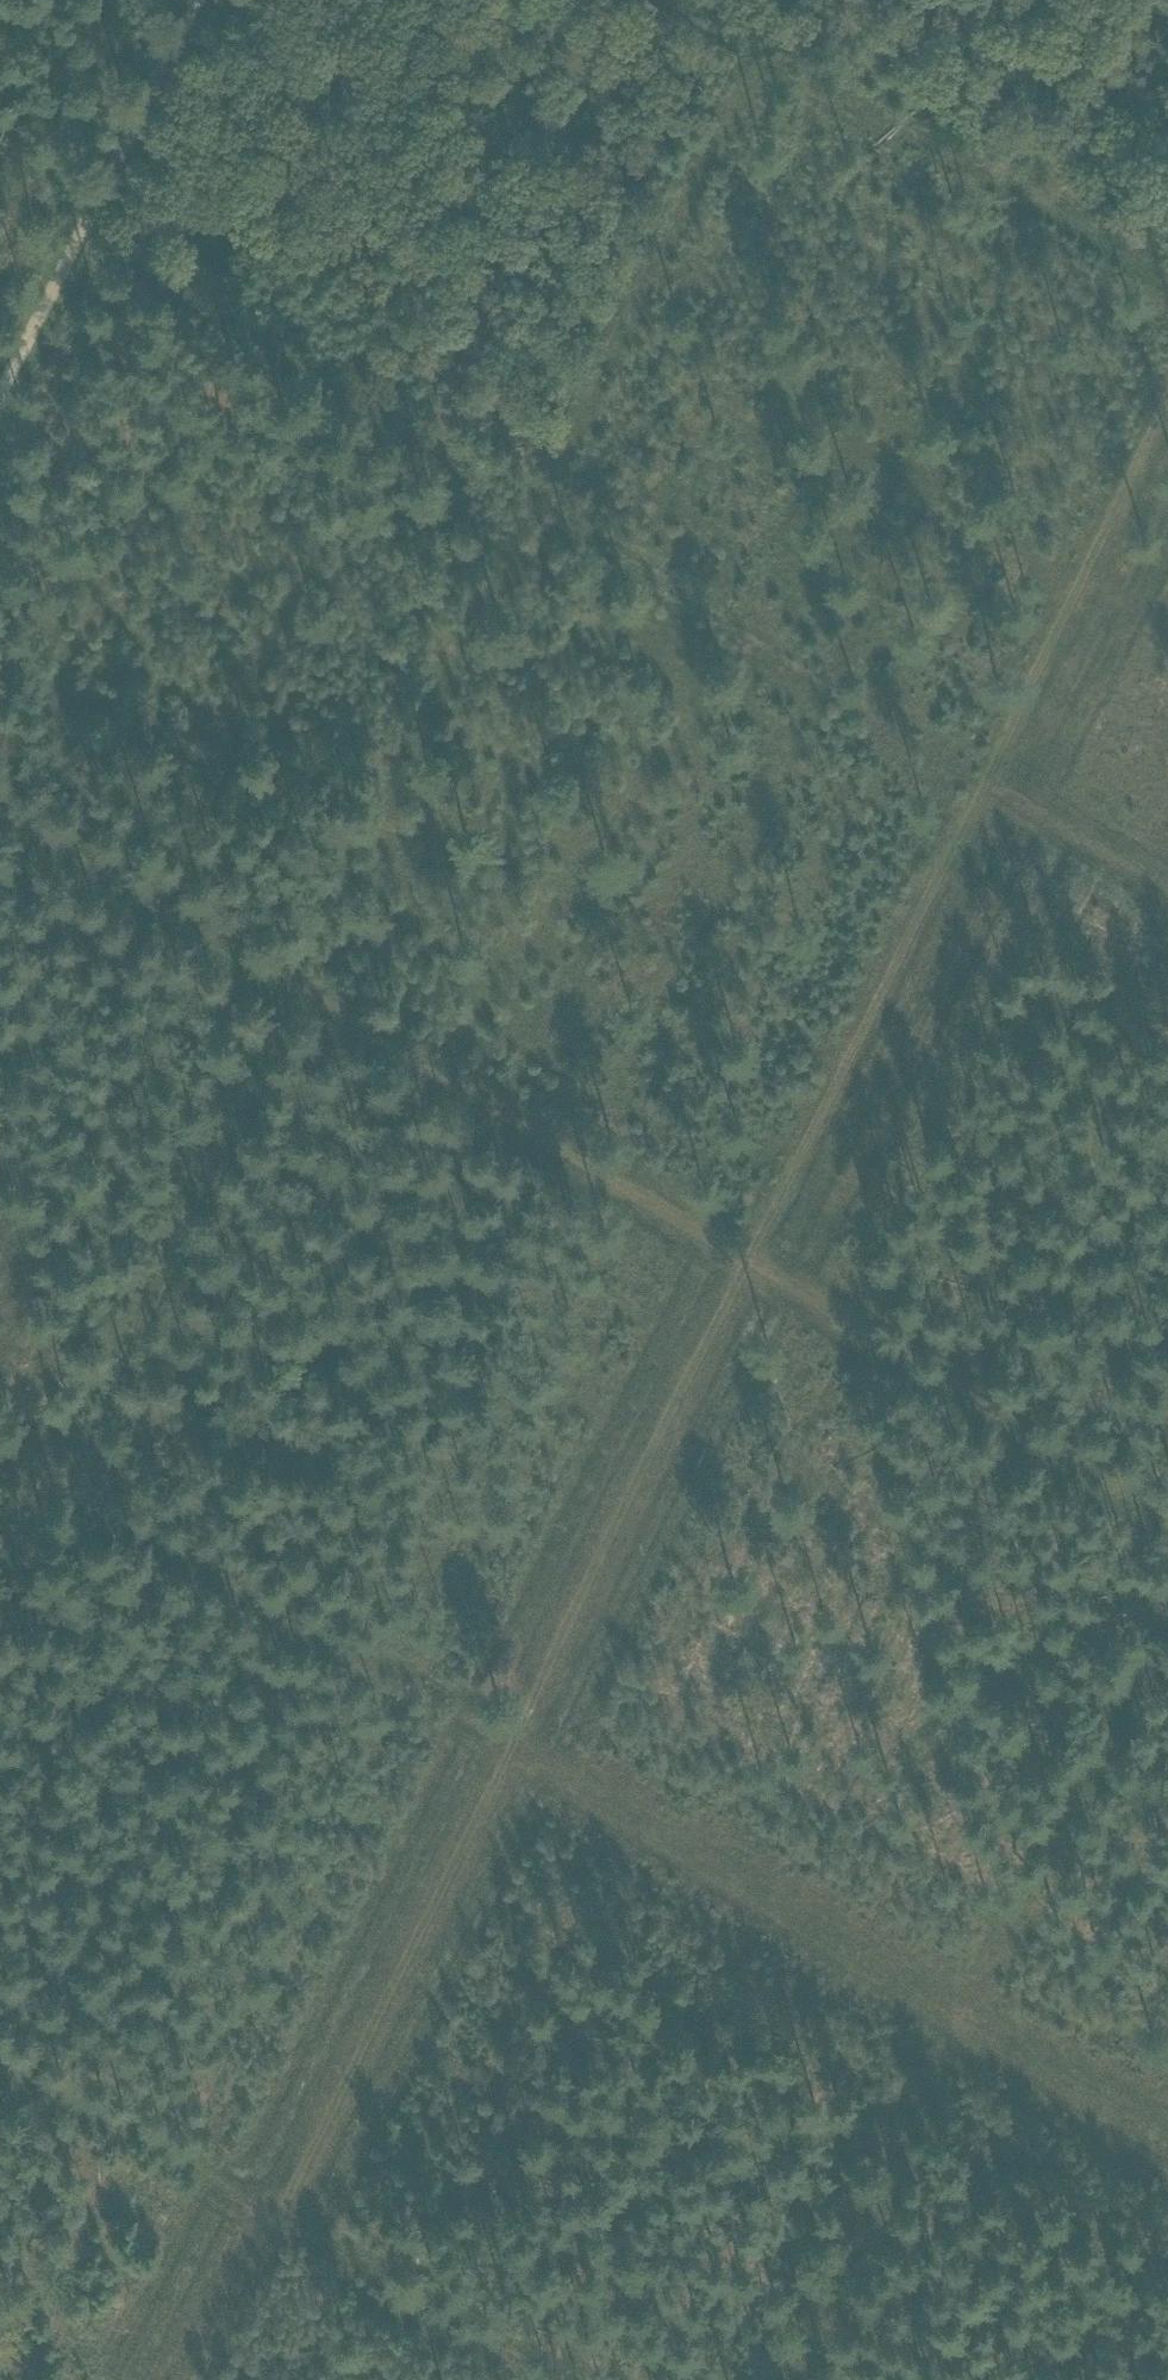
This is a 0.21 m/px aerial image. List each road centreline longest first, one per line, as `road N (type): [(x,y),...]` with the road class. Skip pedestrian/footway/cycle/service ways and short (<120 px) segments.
road 1 (track): [(1167,382),(184,2379)]
road 2 (track): [(0,799),(1167,1510)]
road 3 (track): [(500,1738),(1167,2130)]
road 4 (track): [(0,391),(195,0)]

